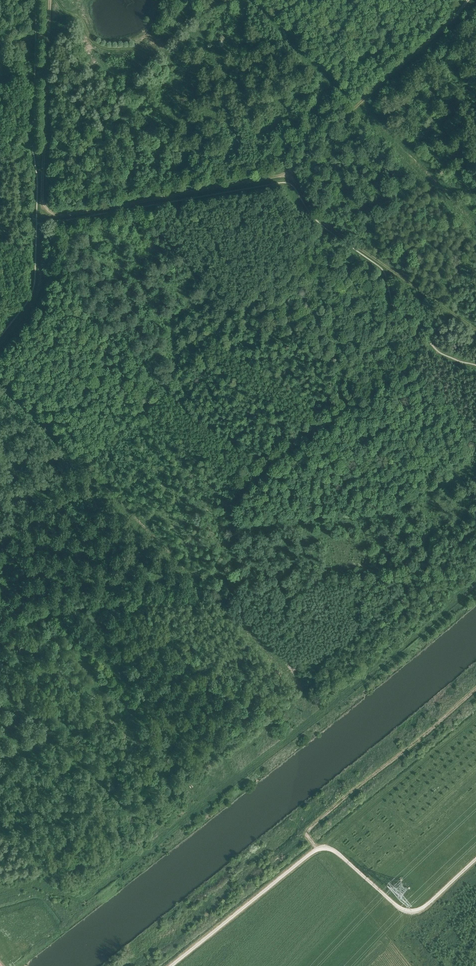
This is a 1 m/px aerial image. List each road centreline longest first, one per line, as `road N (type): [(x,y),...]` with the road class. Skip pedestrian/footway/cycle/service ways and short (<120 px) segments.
road 1 (track): [(384,267),(330,227),(285,174),(53,215),(43,202),(49,0)]
road 2 (track): [(475,860),(423,908),(407,912),(320,848),(170,965)]
road 3 (track): [(286,182),(468,0)]
road 4 (track): [(475,690),(312,826),(319,848)]

